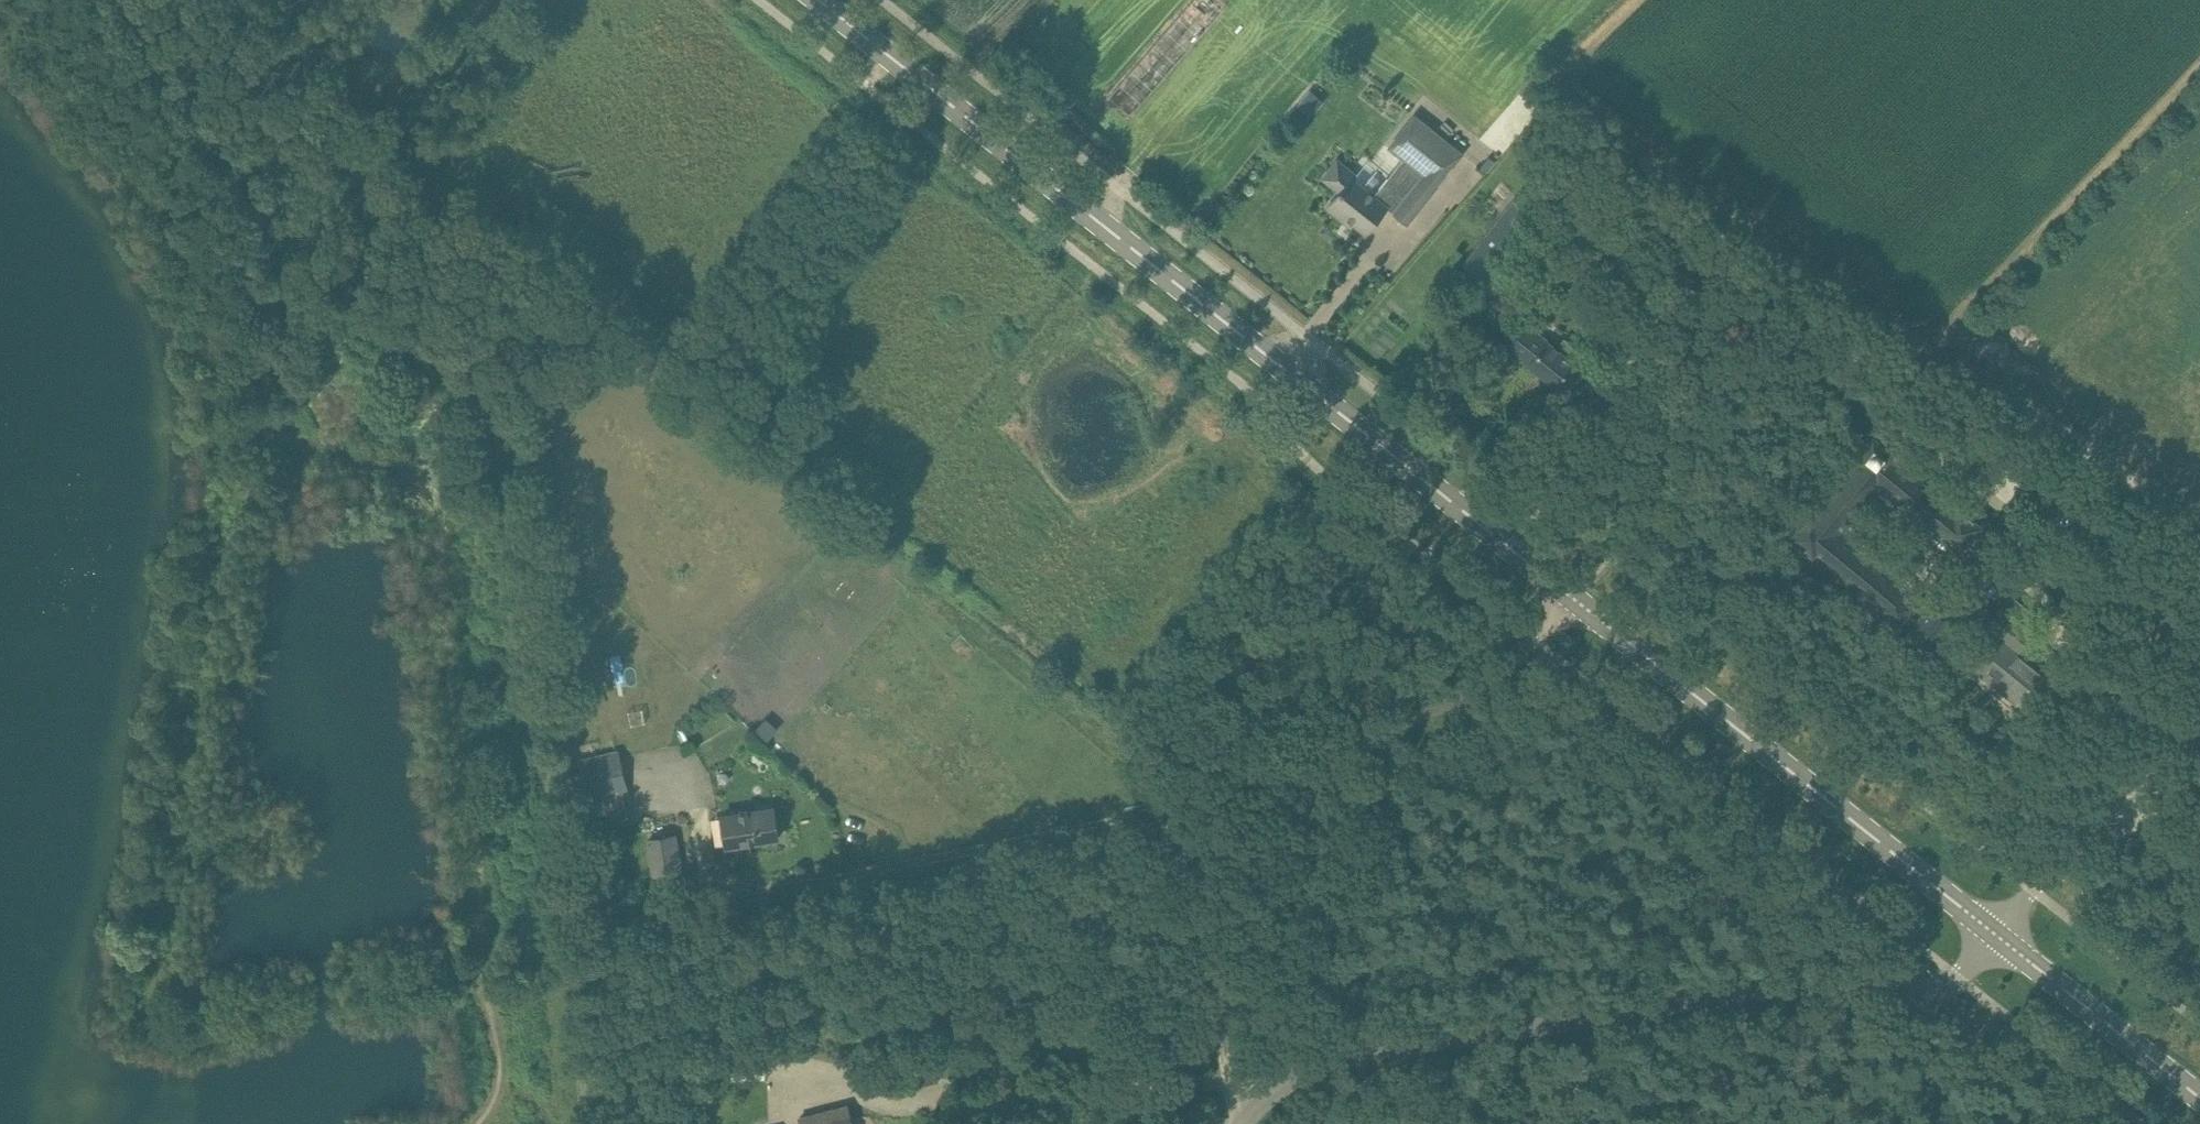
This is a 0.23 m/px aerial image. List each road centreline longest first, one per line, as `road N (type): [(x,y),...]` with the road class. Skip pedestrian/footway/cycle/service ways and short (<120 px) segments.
road 1 (tertiary): [(1592,614),(827,0)]
road 2 (unclassified): [(713,868),(1161,812),(1304,757),(1419,727),(1551,651),(1592,614)]
road 3 (unclassified): [(1243,1123),(1276,1090),(1360,1056),(1454,1031),(1841,980),(1912,988),(1963,975),(2001,937)]
road 4 (tertiary): [(2001,937),(1592,614)]
road 5 (unclassified): [(2001,937),(2199,710)]
road 6 (tertiary): [(2199,1099),(2001,937)]

